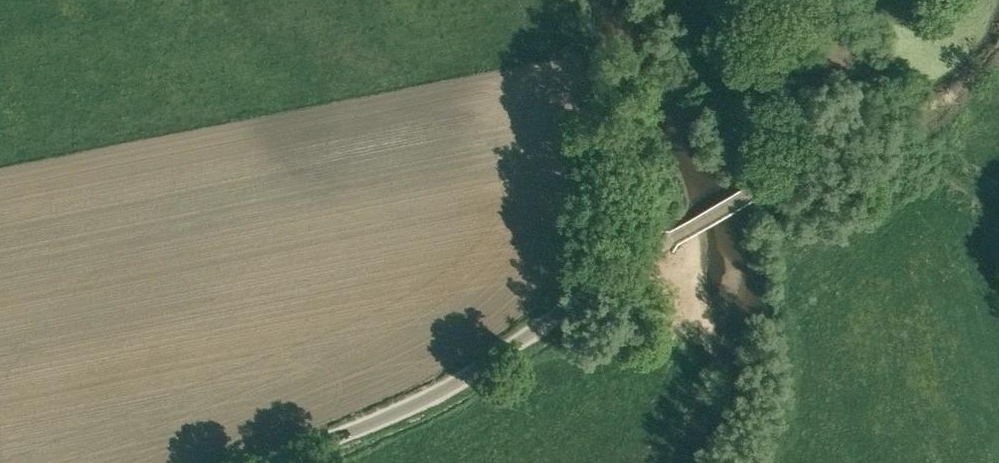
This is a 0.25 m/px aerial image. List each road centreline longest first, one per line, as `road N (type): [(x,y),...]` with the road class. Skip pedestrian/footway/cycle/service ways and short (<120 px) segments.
road 1 (unclassified): [(238,462),(461,369),(754,191),(784,147),(789,114),(759,0)]

